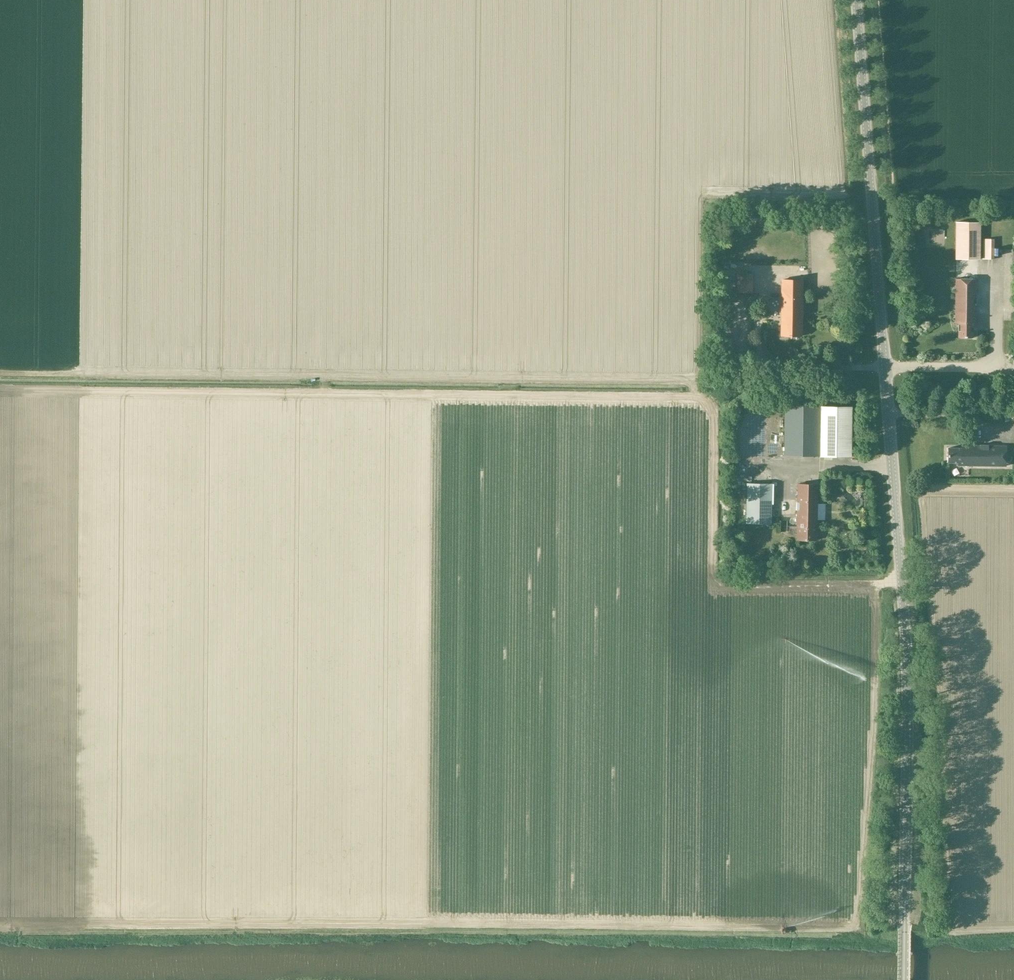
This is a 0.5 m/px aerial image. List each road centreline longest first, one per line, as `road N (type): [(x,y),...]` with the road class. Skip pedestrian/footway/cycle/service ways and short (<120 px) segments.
road 1 (unclassified): [(904,979),(906,644),(856,0)]

